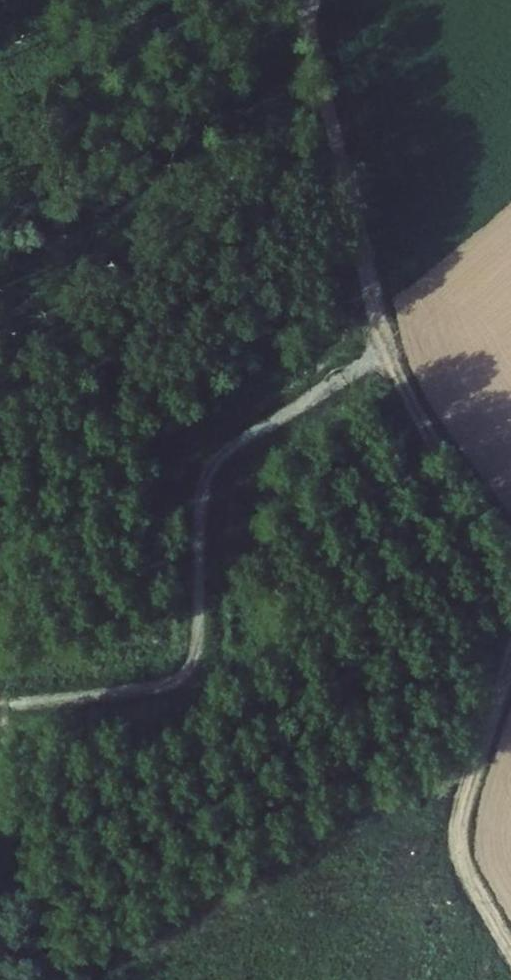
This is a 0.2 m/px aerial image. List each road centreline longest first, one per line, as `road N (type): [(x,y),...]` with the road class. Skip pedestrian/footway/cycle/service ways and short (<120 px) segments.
road 1 (track): [(0,710),(162,693),(203,661),(208,508),(226,476),(401,362)]
road 2 (track): [(510,538),(412,398),(308,58),(309,0)]
road 3 (track): [(510,941),(471,876),(471,804),(510,696)]

